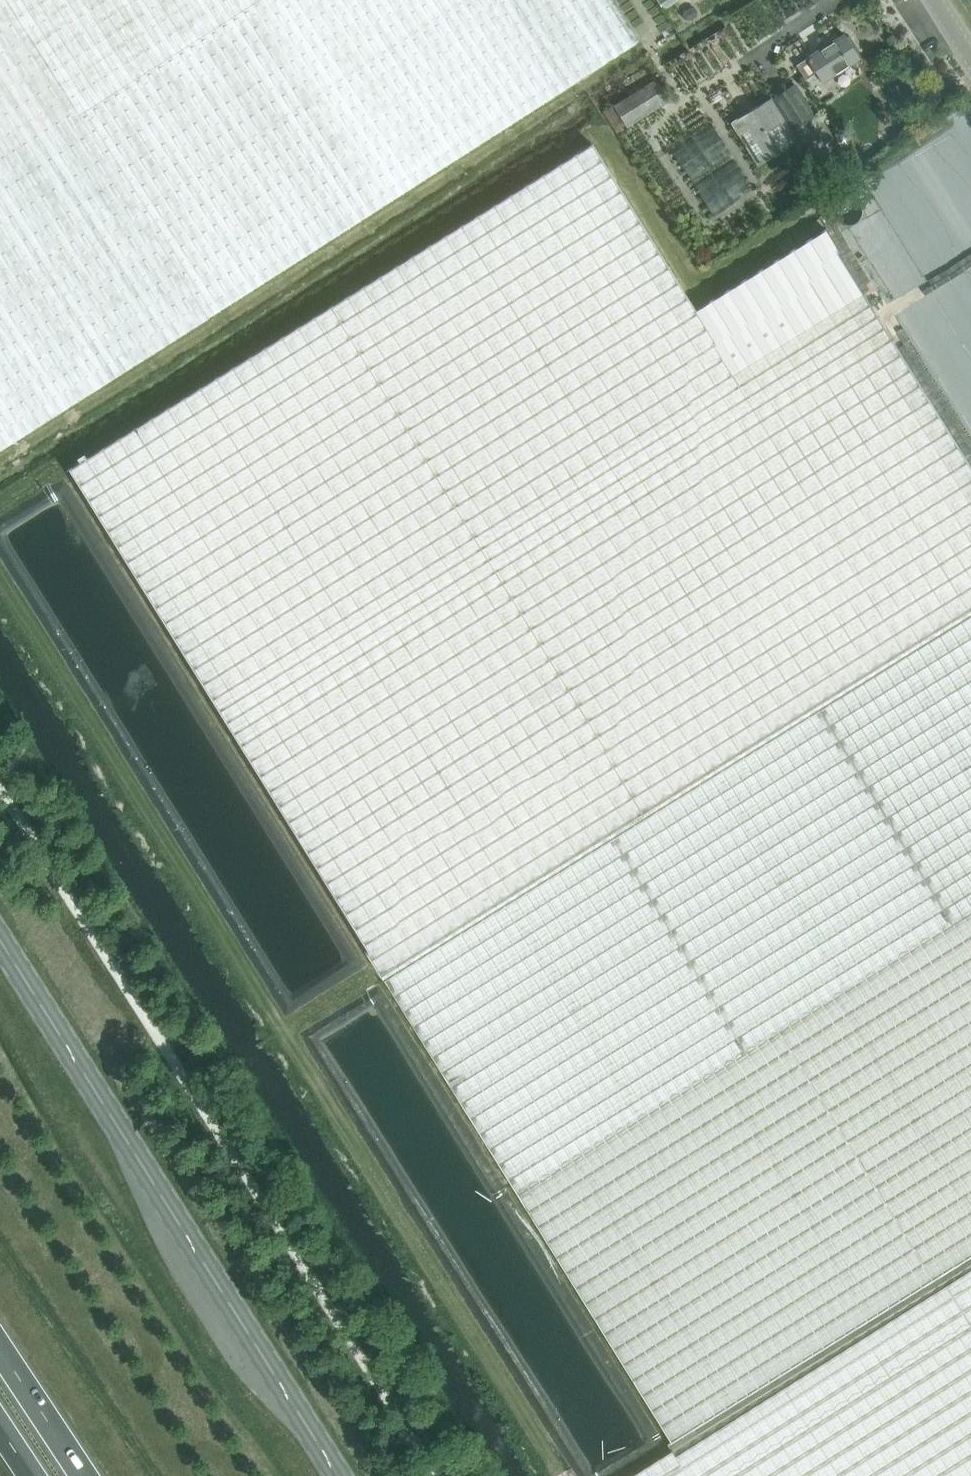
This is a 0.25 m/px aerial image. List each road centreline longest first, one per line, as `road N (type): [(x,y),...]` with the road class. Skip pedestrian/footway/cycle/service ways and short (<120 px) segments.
road 1 (secondary): [(339,1475),(0,940)]
road 2 (trunk): [(83,1475),(0,1350)]

